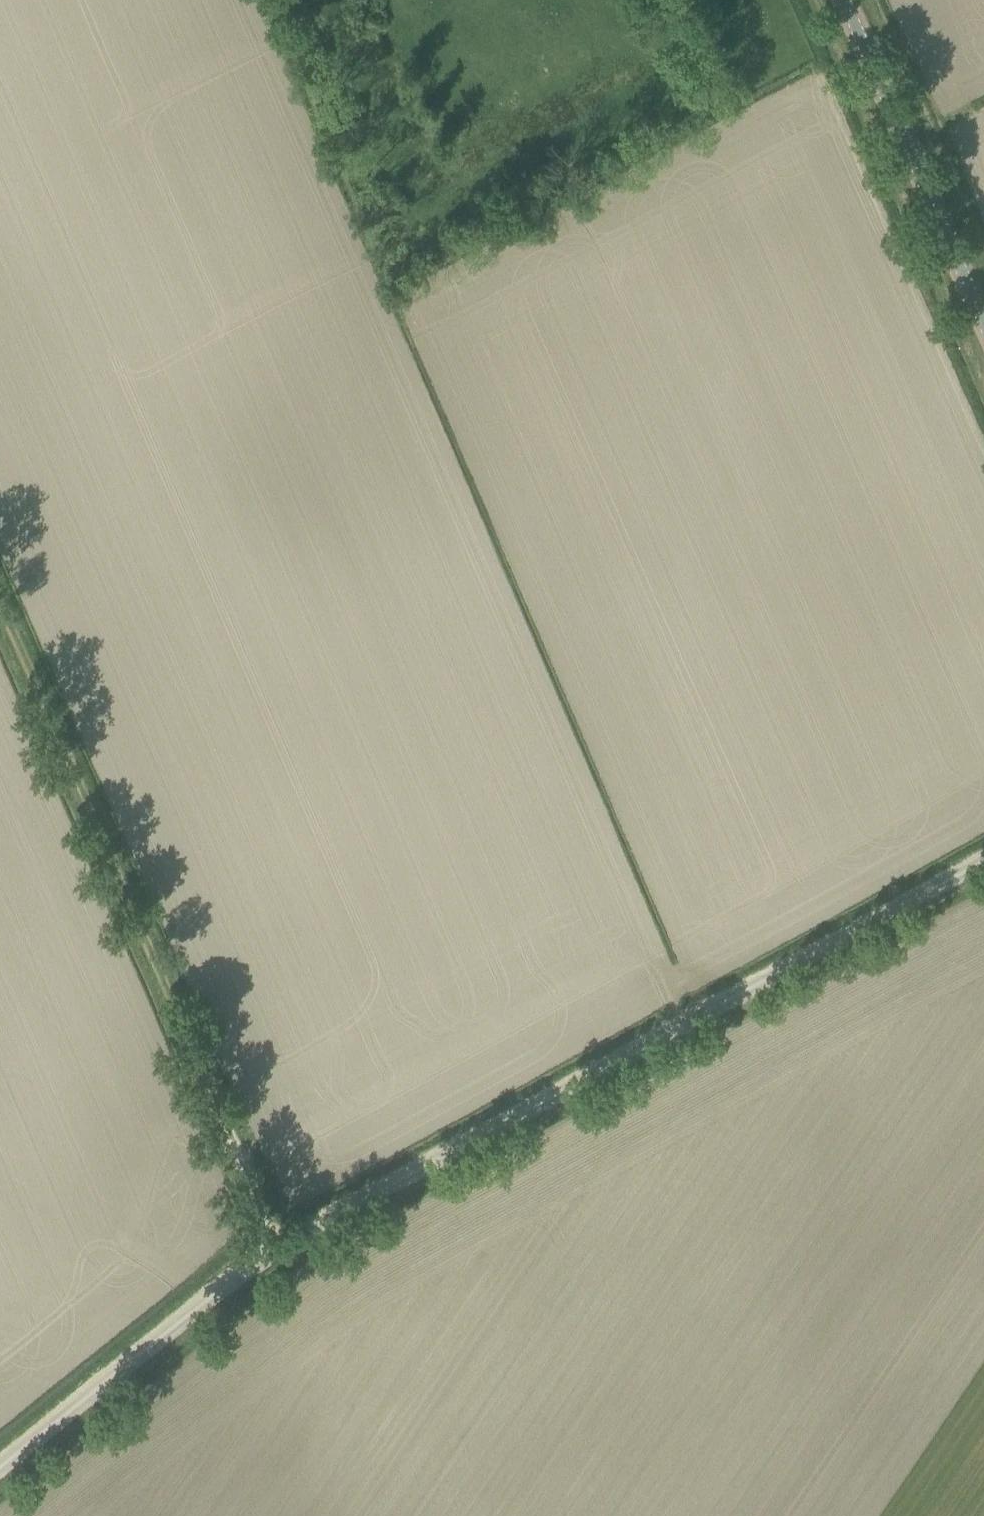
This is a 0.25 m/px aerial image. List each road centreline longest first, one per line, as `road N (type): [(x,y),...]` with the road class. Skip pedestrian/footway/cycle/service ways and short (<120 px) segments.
road 1 (unclassified): [(0,1462),(276,1241),(983,855)]
road 2 (track): [(276,1241),(0,606)]
road 3 (tertiary): [(983,314),(850,0)]

